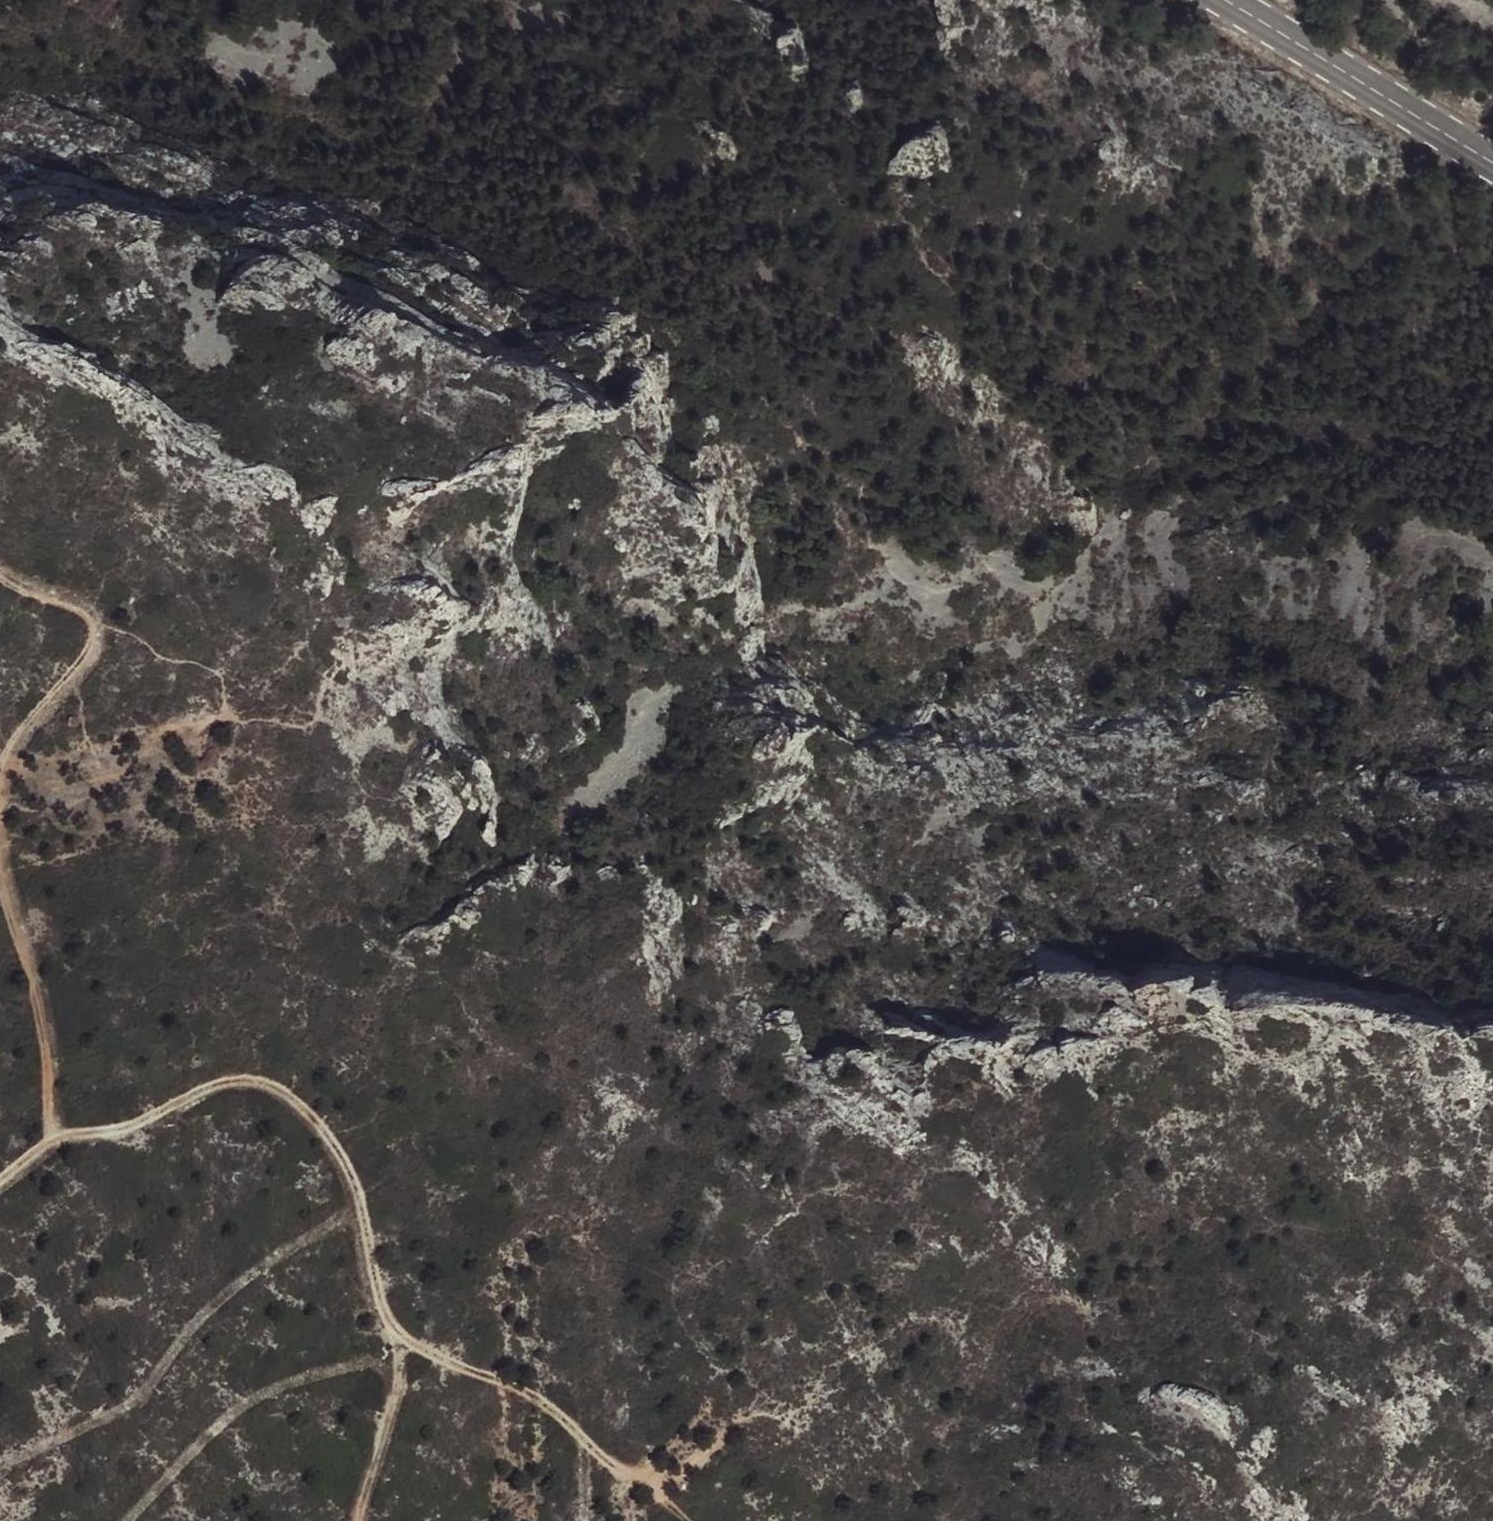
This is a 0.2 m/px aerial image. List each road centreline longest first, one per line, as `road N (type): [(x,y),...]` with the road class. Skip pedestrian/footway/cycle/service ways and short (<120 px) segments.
road 1 (tertiary): [(1224,0),(1492,166)]

